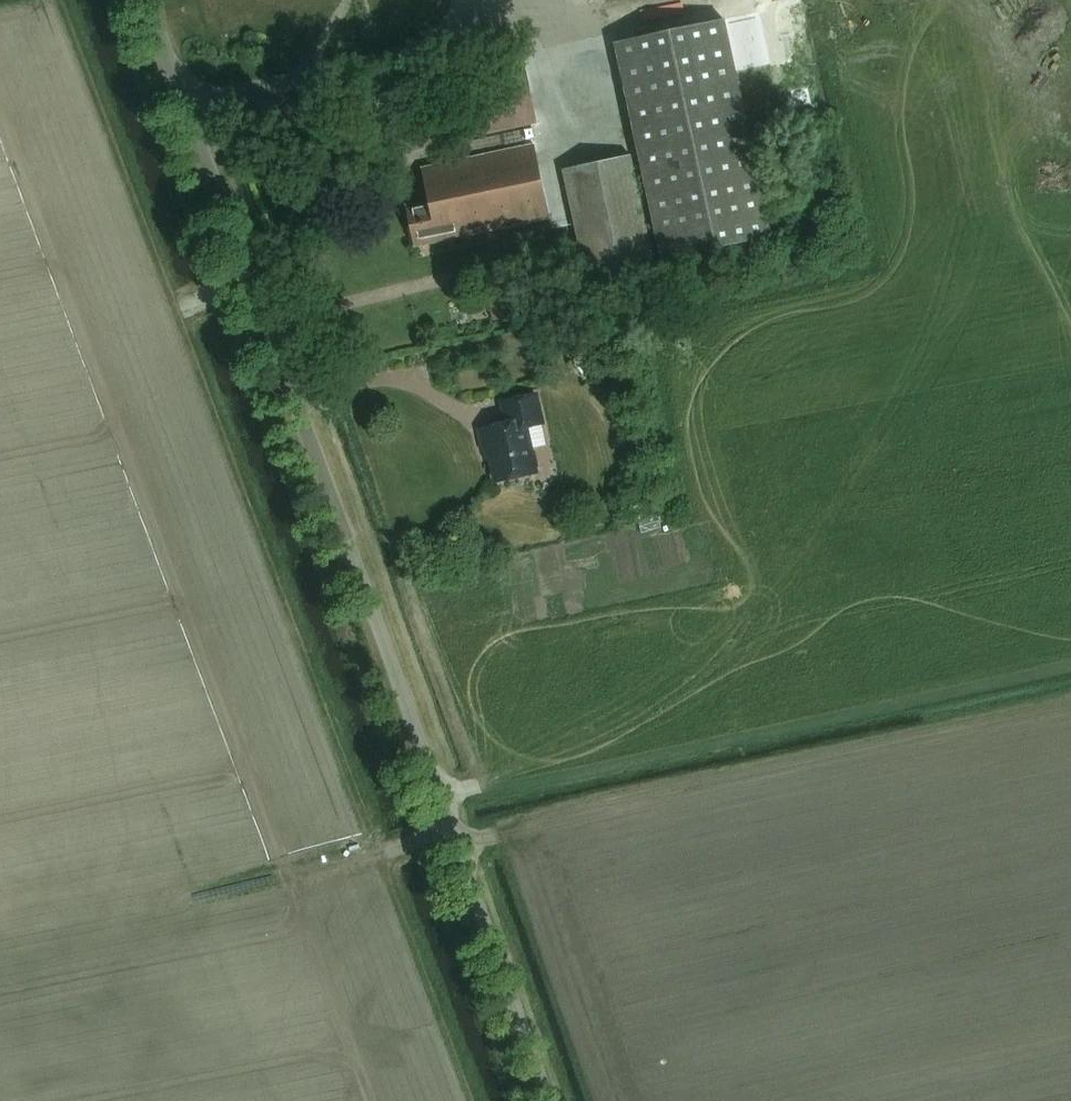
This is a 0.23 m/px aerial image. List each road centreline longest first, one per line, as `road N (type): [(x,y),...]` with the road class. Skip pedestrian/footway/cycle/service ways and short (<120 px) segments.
road 1 (unclassified): [(546,1100),(144,0)]

